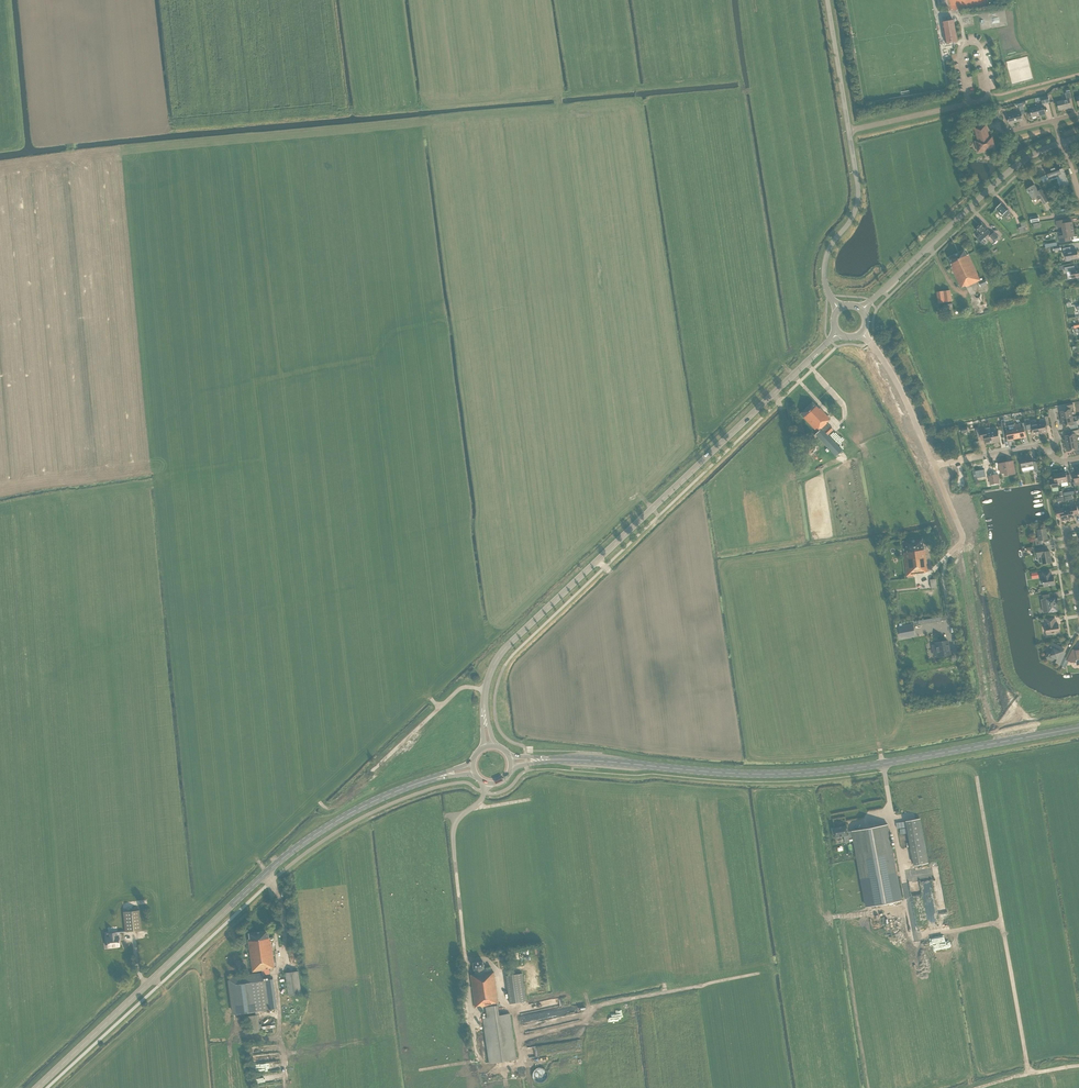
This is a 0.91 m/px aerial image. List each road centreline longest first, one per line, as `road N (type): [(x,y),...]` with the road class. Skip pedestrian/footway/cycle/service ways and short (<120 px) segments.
road 1 (tertiary): [(485,715),(486,679),(499,655),(838,332)]
road 2 (primary): [(1078,728),(820,772),(561,759)]
road 3 (primary): [(38,1087),(289,854),(361,807),(436,778)]
road 4 (track): [(977,778),(1030,1074)]
road 5 (tertiary): [(861,310),(1008,172),(1062,143)]
road 6 (residential): [(1000,717),(962,533),(935,466)]
road 7 (track): [(485,691),(459,689),(333,807),(319,802)]
road 8 (unclassified): [(838,310),(825,265),(858,196),(848,130)]
road 9 (unclassified): [(935,466),(893,375),(862,332)]
road 10 (unclassified): [(848,130),(989,94)]
road 11 (unclassified): [(848,130),(827,0)]

